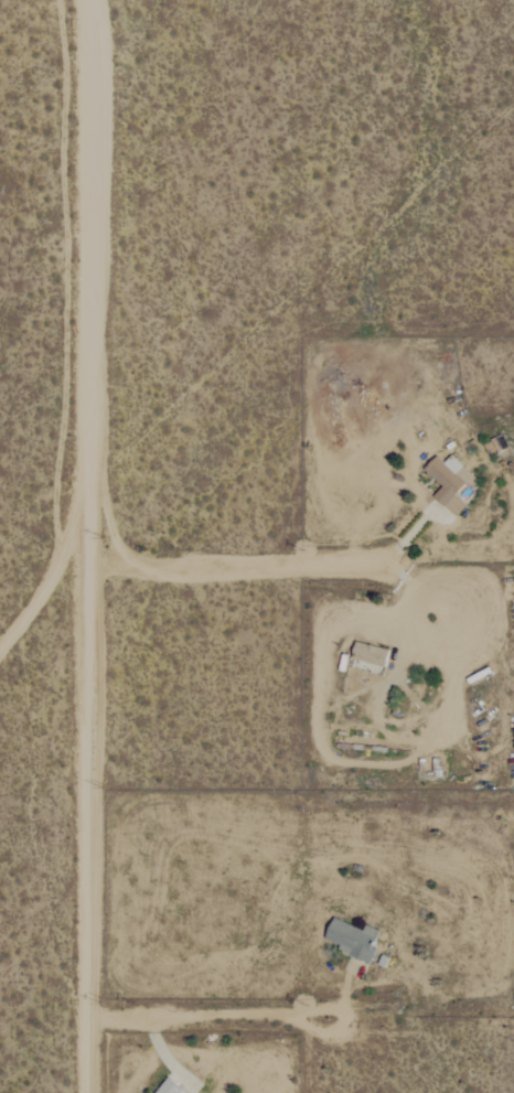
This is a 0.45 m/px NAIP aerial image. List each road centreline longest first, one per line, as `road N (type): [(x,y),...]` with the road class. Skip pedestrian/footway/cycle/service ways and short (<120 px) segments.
road 1 (residential): [(75,1092),(73,543),(88,0)]
road 2 (track): [(73,543),(114,502),(151,442),(513,102)]
road 3 (track): [(74,569),(390,574)]
road 4 (track): [(75,1015),(300,1012)]
road 5 (track): [(300,1012),(338,1004),(350,1015),(335,1032),(308,1025),(300,1012)]

